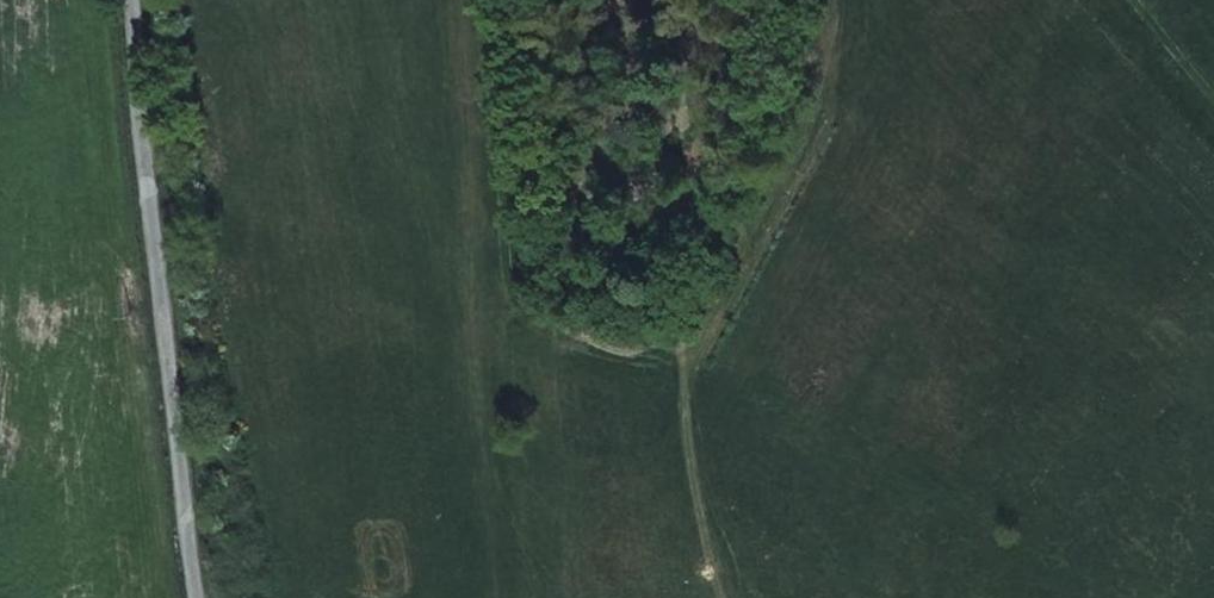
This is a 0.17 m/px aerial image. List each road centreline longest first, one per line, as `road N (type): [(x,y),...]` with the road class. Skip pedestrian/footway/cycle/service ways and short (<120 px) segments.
road 1 (track): [(119,0),(149,176),(196,597)]

